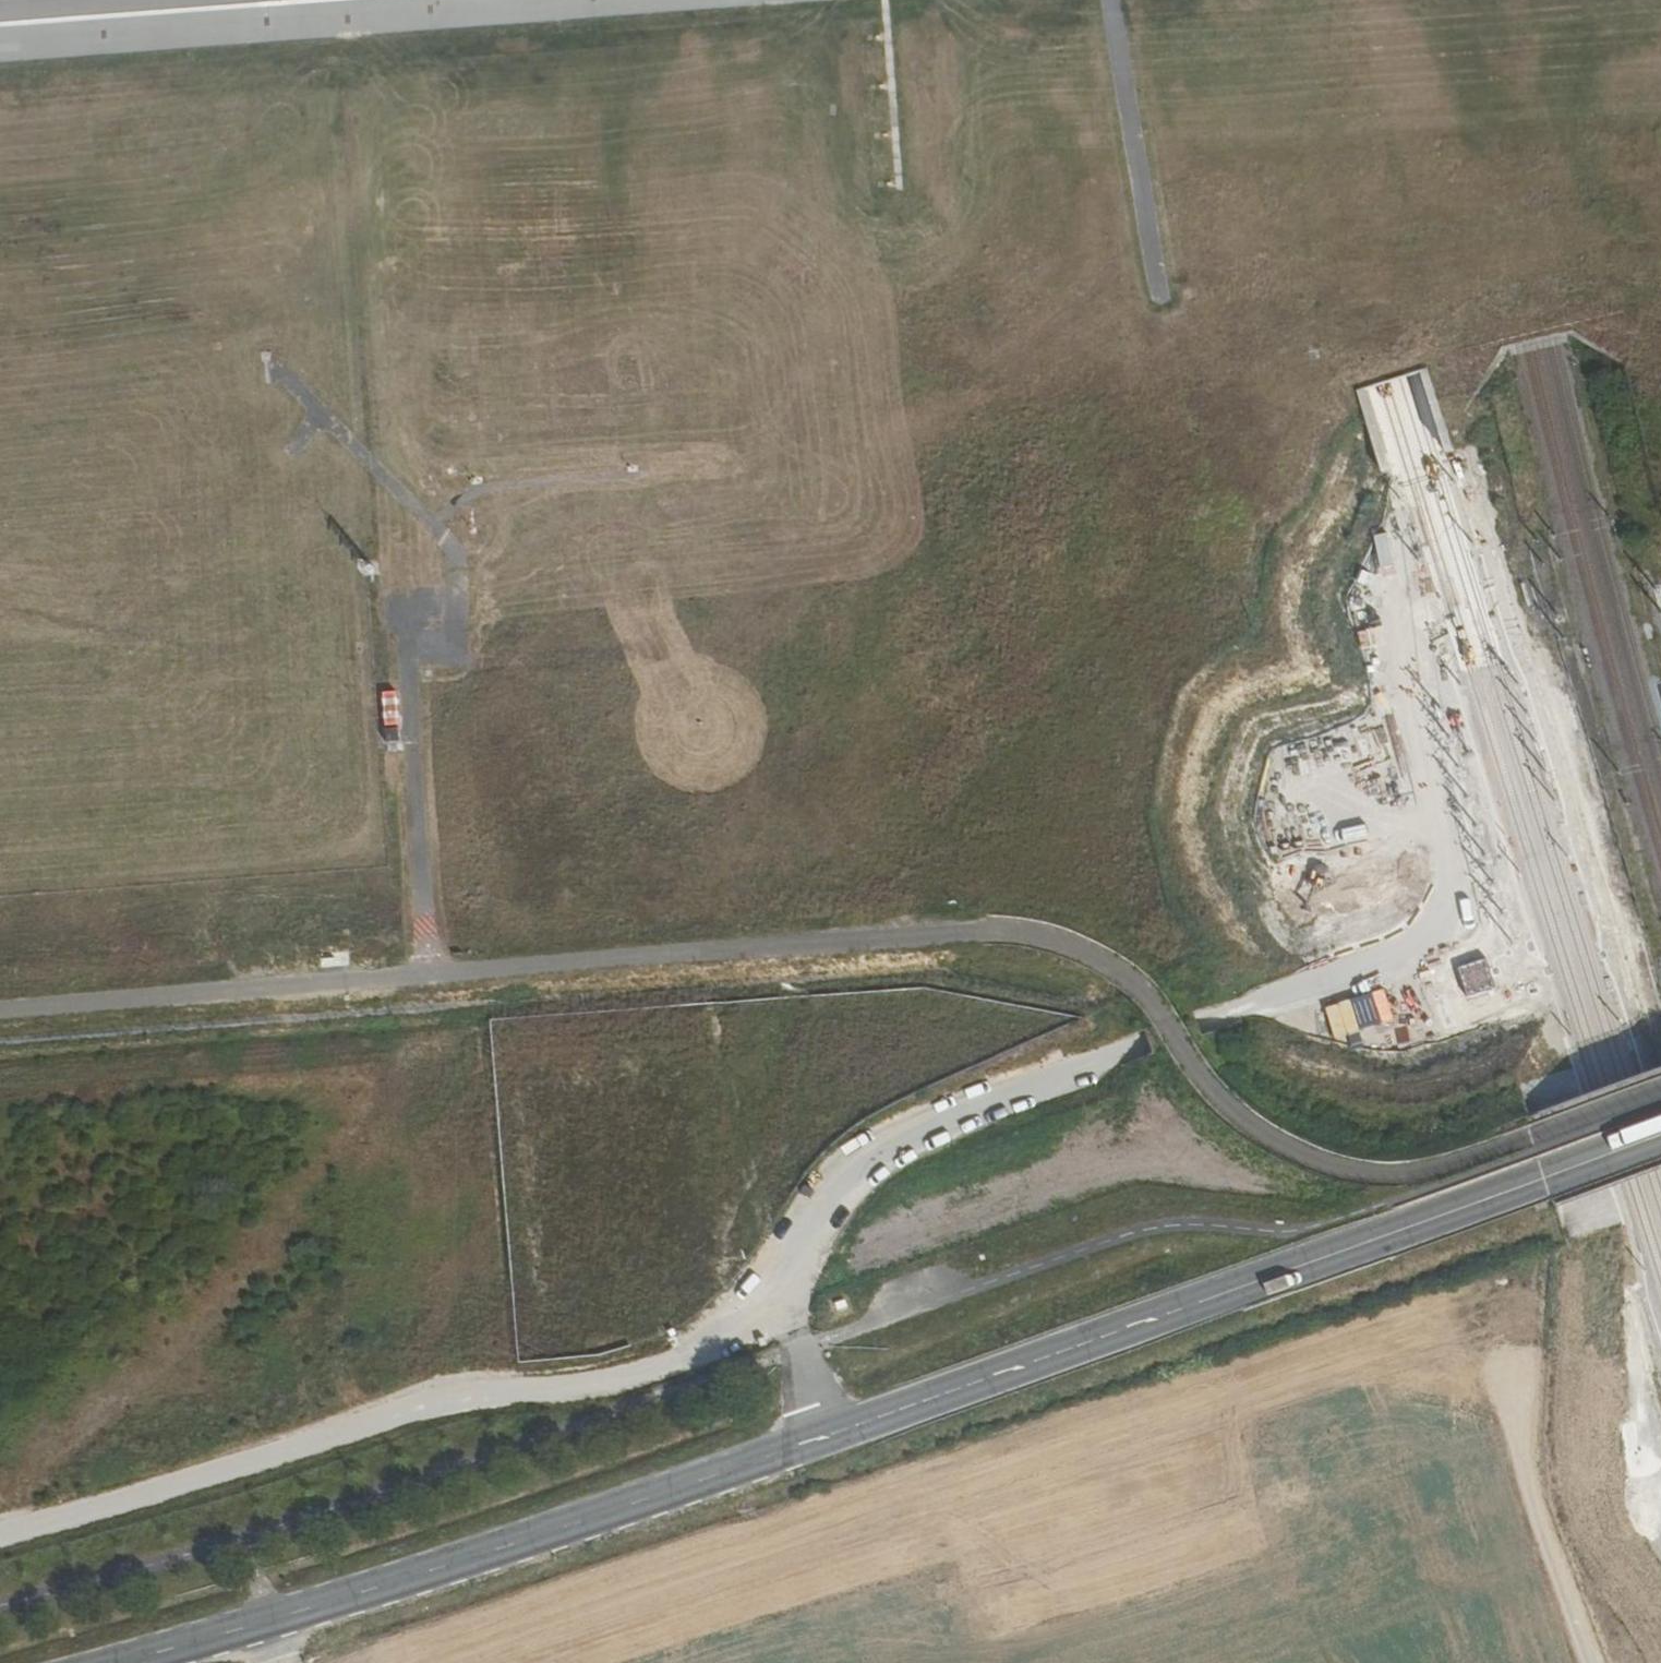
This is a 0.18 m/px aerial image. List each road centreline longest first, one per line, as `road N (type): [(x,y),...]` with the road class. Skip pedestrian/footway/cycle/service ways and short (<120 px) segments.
road 1 (secondary): [(1660,1140),(474,1561),(138,1662)]
road 2 (track): [(1595,1662),(1521,1458),(1513,1379)]

